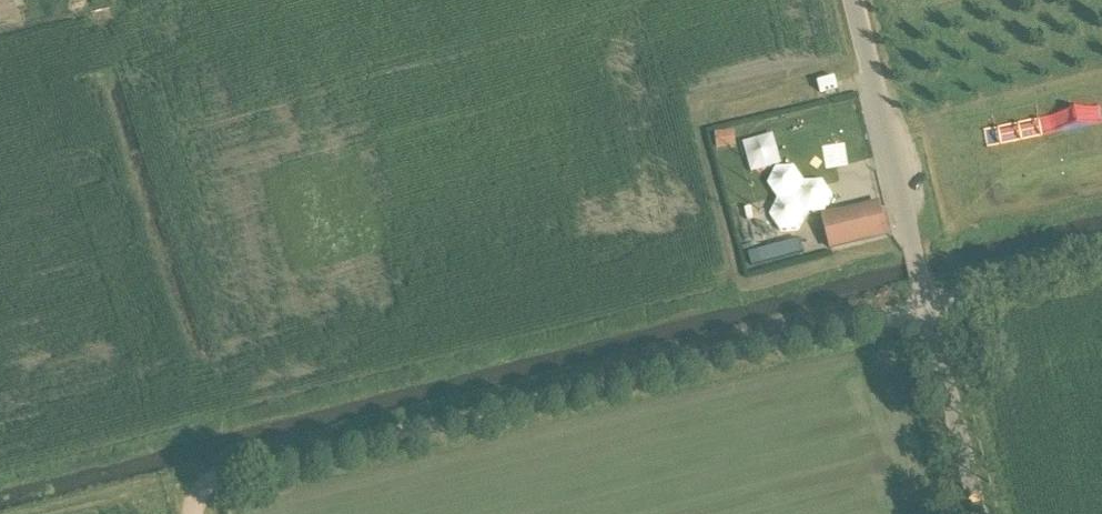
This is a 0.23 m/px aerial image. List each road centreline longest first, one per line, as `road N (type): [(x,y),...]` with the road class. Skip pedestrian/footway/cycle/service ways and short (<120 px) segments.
road 1 (track): [(189,488),(936,301)]
road 2 (unclassified): [(936,301),(859,0)]
road 3 (unclassified): [(989,513),(936,301)]
road 4 (unclassified): [(936,301),(1101,259)]

